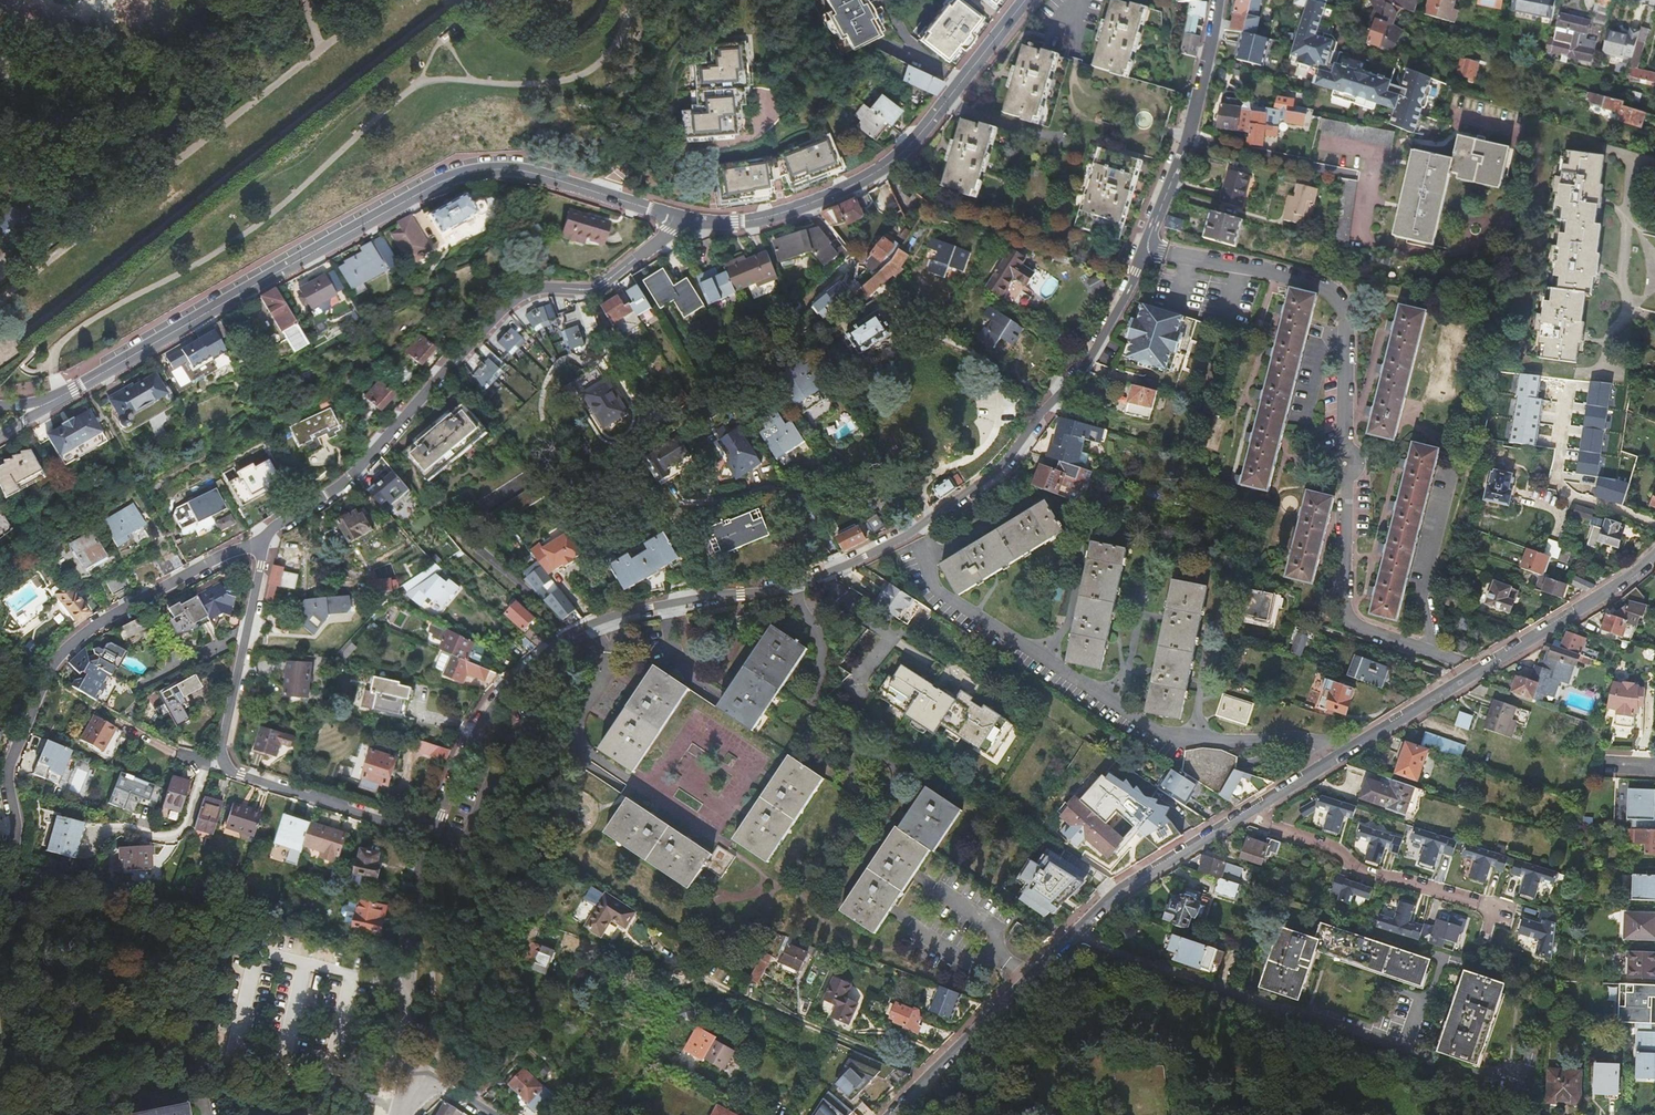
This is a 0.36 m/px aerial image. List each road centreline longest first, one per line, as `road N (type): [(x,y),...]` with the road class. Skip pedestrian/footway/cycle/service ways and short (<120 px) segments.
road 1 (residential): [(1151,246),(1081,372),(1002,470),(916,528),(811,577),(619,616),(553,645),(502,687),(462,743),(429,834)]
road 2 (residential): [(1475,672),(1120,894),(891,1114)]
road 3 (residential): [(54,401),(459,172),(519,169),(679,220)]
road 4 (residential): [(1151,246),(1301,280),(1329,295),(1341,326),(1343,447),(1358,462),(1347,475),(1344,609),(1363,627),(1475,672)]
road 5 (track): [(432,18),(24,334)]
road 6 (track): [(53,366),(57,348),(80,328),(248,231),(421,82)]
road 7 (residential): [(429,834),(219,768),(269,532)]
road 8 (residential): [(14,841),(9,768),(61,653),(101,622),(269,532)]
road 9 (residential): [(679,220),(774,215),(879,173),(914,141),(1026,0)]
road 10 (residential): [(269,532),(372,456),(510,302),(547,288),(596,287)]
road 11 (track): [(320,48),(8,291)]
road 12 (track): [(34,269),(16,243),(88,28),(82,0)]
road 13 (residential): [(1217,0),(1198,99),(1151,246)]
road 14 (track): [(421,82),(575,76),(637,0)]
road 15 (residential): [(429,834),(413,904),(411,1066)]
road 16 (residential): [(1654,555),(1475,672)]

